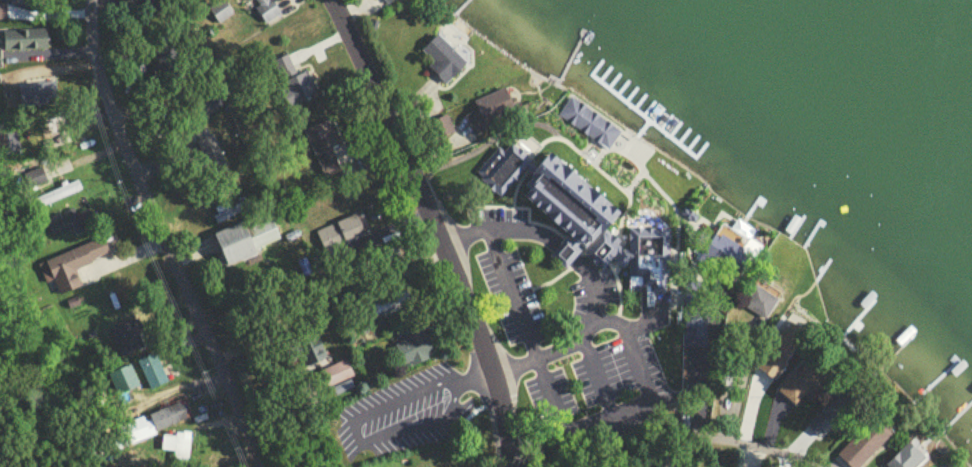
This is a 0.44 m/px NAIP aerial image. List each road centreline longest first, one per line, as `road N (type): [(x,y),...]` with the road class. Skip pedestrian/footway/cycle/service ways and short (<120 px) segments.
road 1 (residential): [(267,466),(217,383),(164,264),(93,66),(85,0)]
road 2 (tertiary): [(327,0),(458,286),(502,407),(513,466)]
road 3 (residential): [(513,461),(687,425),(763,434),(827,466)]

